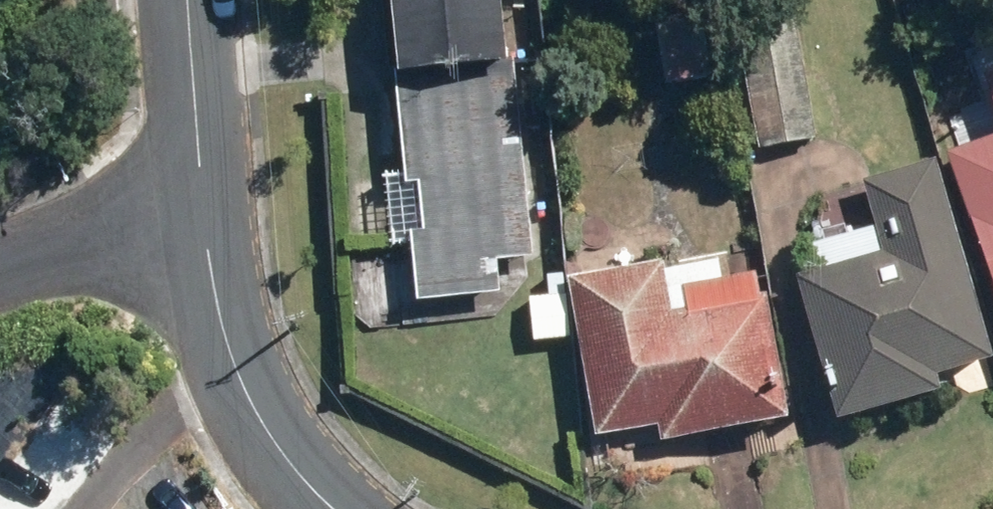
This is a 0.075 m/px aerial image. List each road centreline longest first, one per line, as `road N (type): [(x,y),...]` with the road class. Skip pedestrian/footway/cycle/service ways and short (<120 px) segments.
road 1 (residential): [(334,508),(277,446),(232,363),(201,209)]
road 2 (residential): [(0,280),(201,209)]
road 3 (residential): [(201,209),(187,0)]

